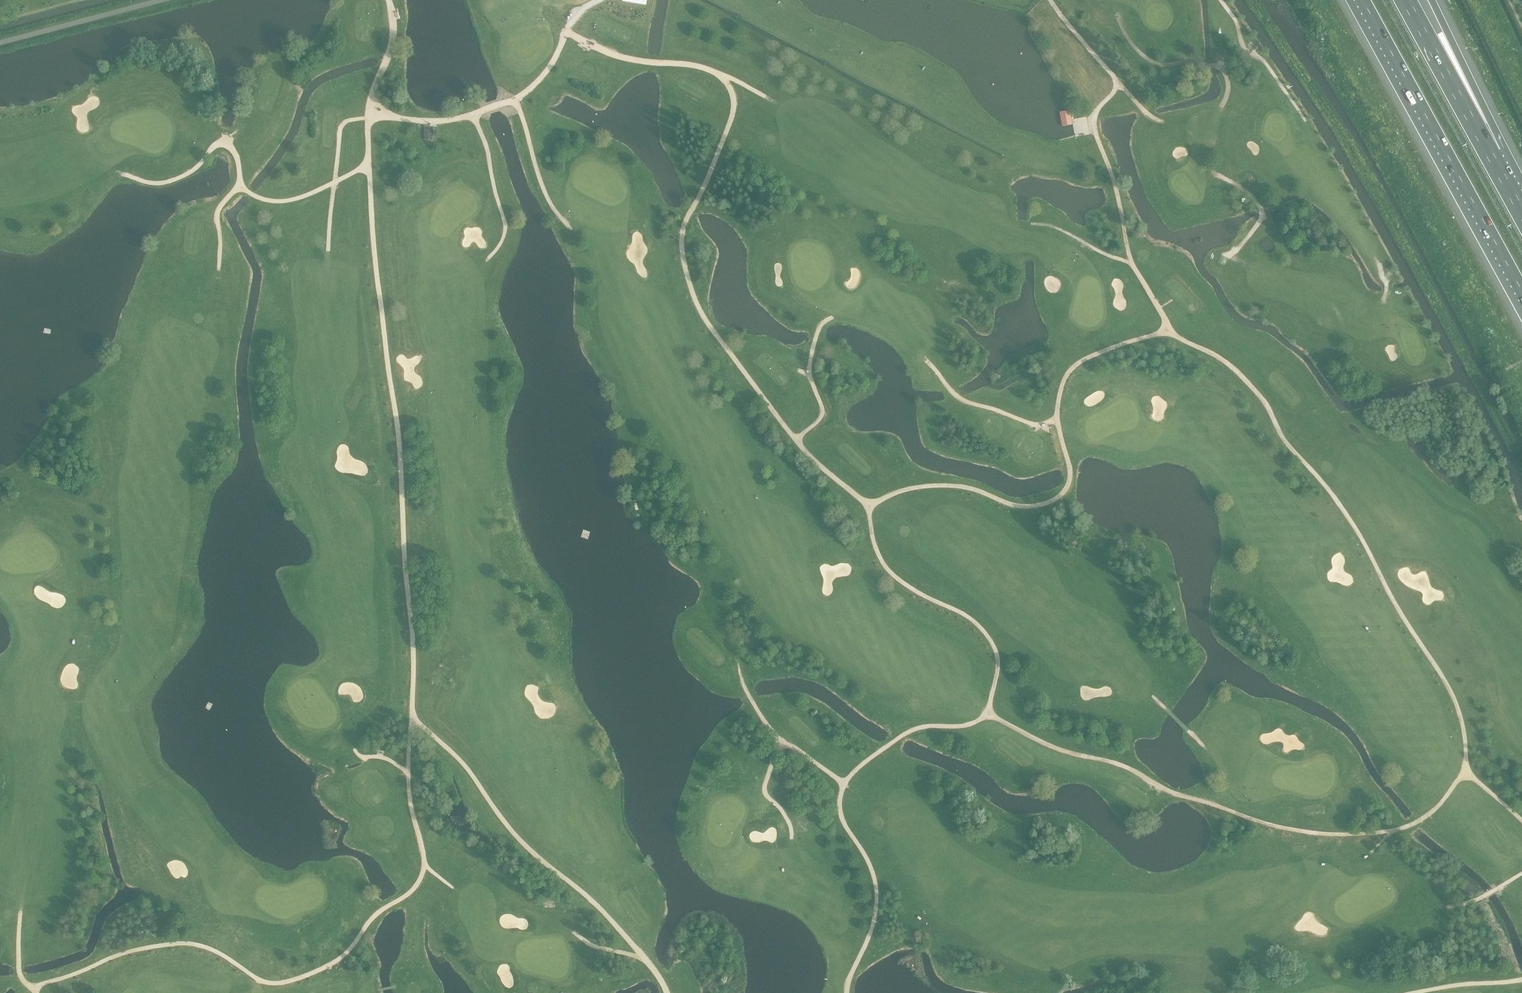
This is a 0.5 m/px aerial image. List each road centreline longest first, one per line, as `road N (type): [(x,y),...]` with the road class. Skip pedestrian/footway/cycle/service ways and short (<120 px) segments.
road 1 (track): [(1252,0),(1362,161),(1521,457)]
road 2 (motorway): [(1362,0),(1521,292)]
road 3 (motorway): [(1492,158),(1406,0)]
road 4 (motorway): [(1492,158),(1431,0)]

